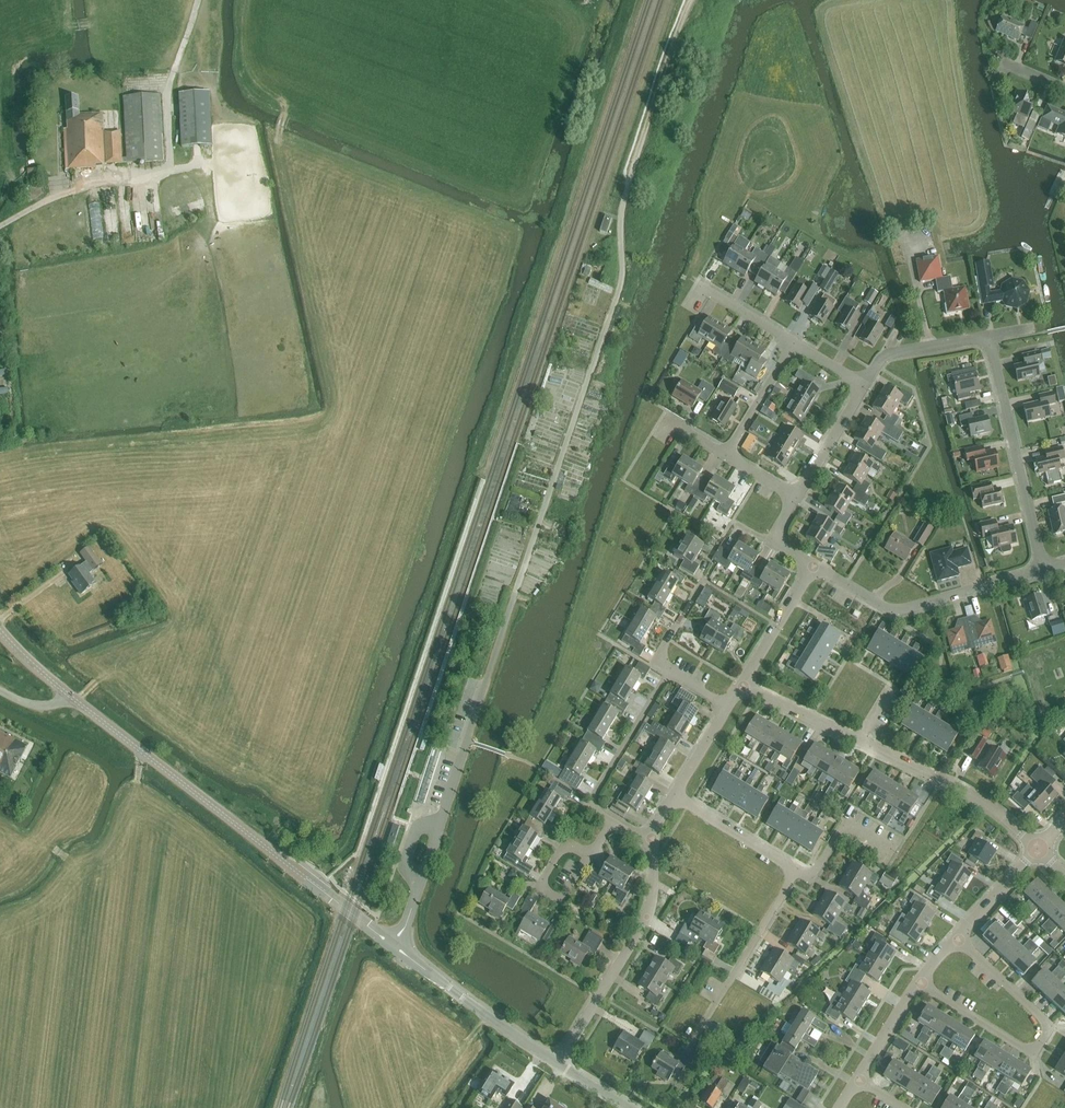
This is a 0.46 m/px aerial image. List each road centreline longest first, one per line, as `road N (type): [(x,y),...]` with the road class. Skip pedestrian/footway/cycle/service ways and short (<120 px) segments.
road 1 (tertiary): [(455,992),(68,693),(0,630)]
road 2 (residential): [(1037,848),(951,783),(743,686)]
road 3 (residential): [(917,983),(1025,1051),(1038,1050),(1045,1023),(958,938)]
road 4 (residential): [(733,976),(798,872),(675,796)]
road 5 (residential): [(557,1065),(649,914),(653,839)]
road 6 (residential): [(814,566),(895,610),(1044,570)]
road 7 (residential): [(1044,570),(989,335)]
road 8 (residential): [(613,820),(592,801),(670,671)]
road 9 (residential): [(863,385),(711,293)]
road 10 (track): [(170,169),(169,82),(198,0)]
road 11 (residential): [(796,499),(666,418)]
road 12 (residential): [(863,385),(887,354),(989,335)]
road 13 (residential): [(743,686),(814,566)]
road 14 (residential): [(589,856),(562,902),(538,888),(566,842)]
road 15 (residential): [(796,499),(863,385)]
road 16 (tertiary): [(455,992),(557,1065)]
road 17 (residential): [(958,938),(1037,848)]

